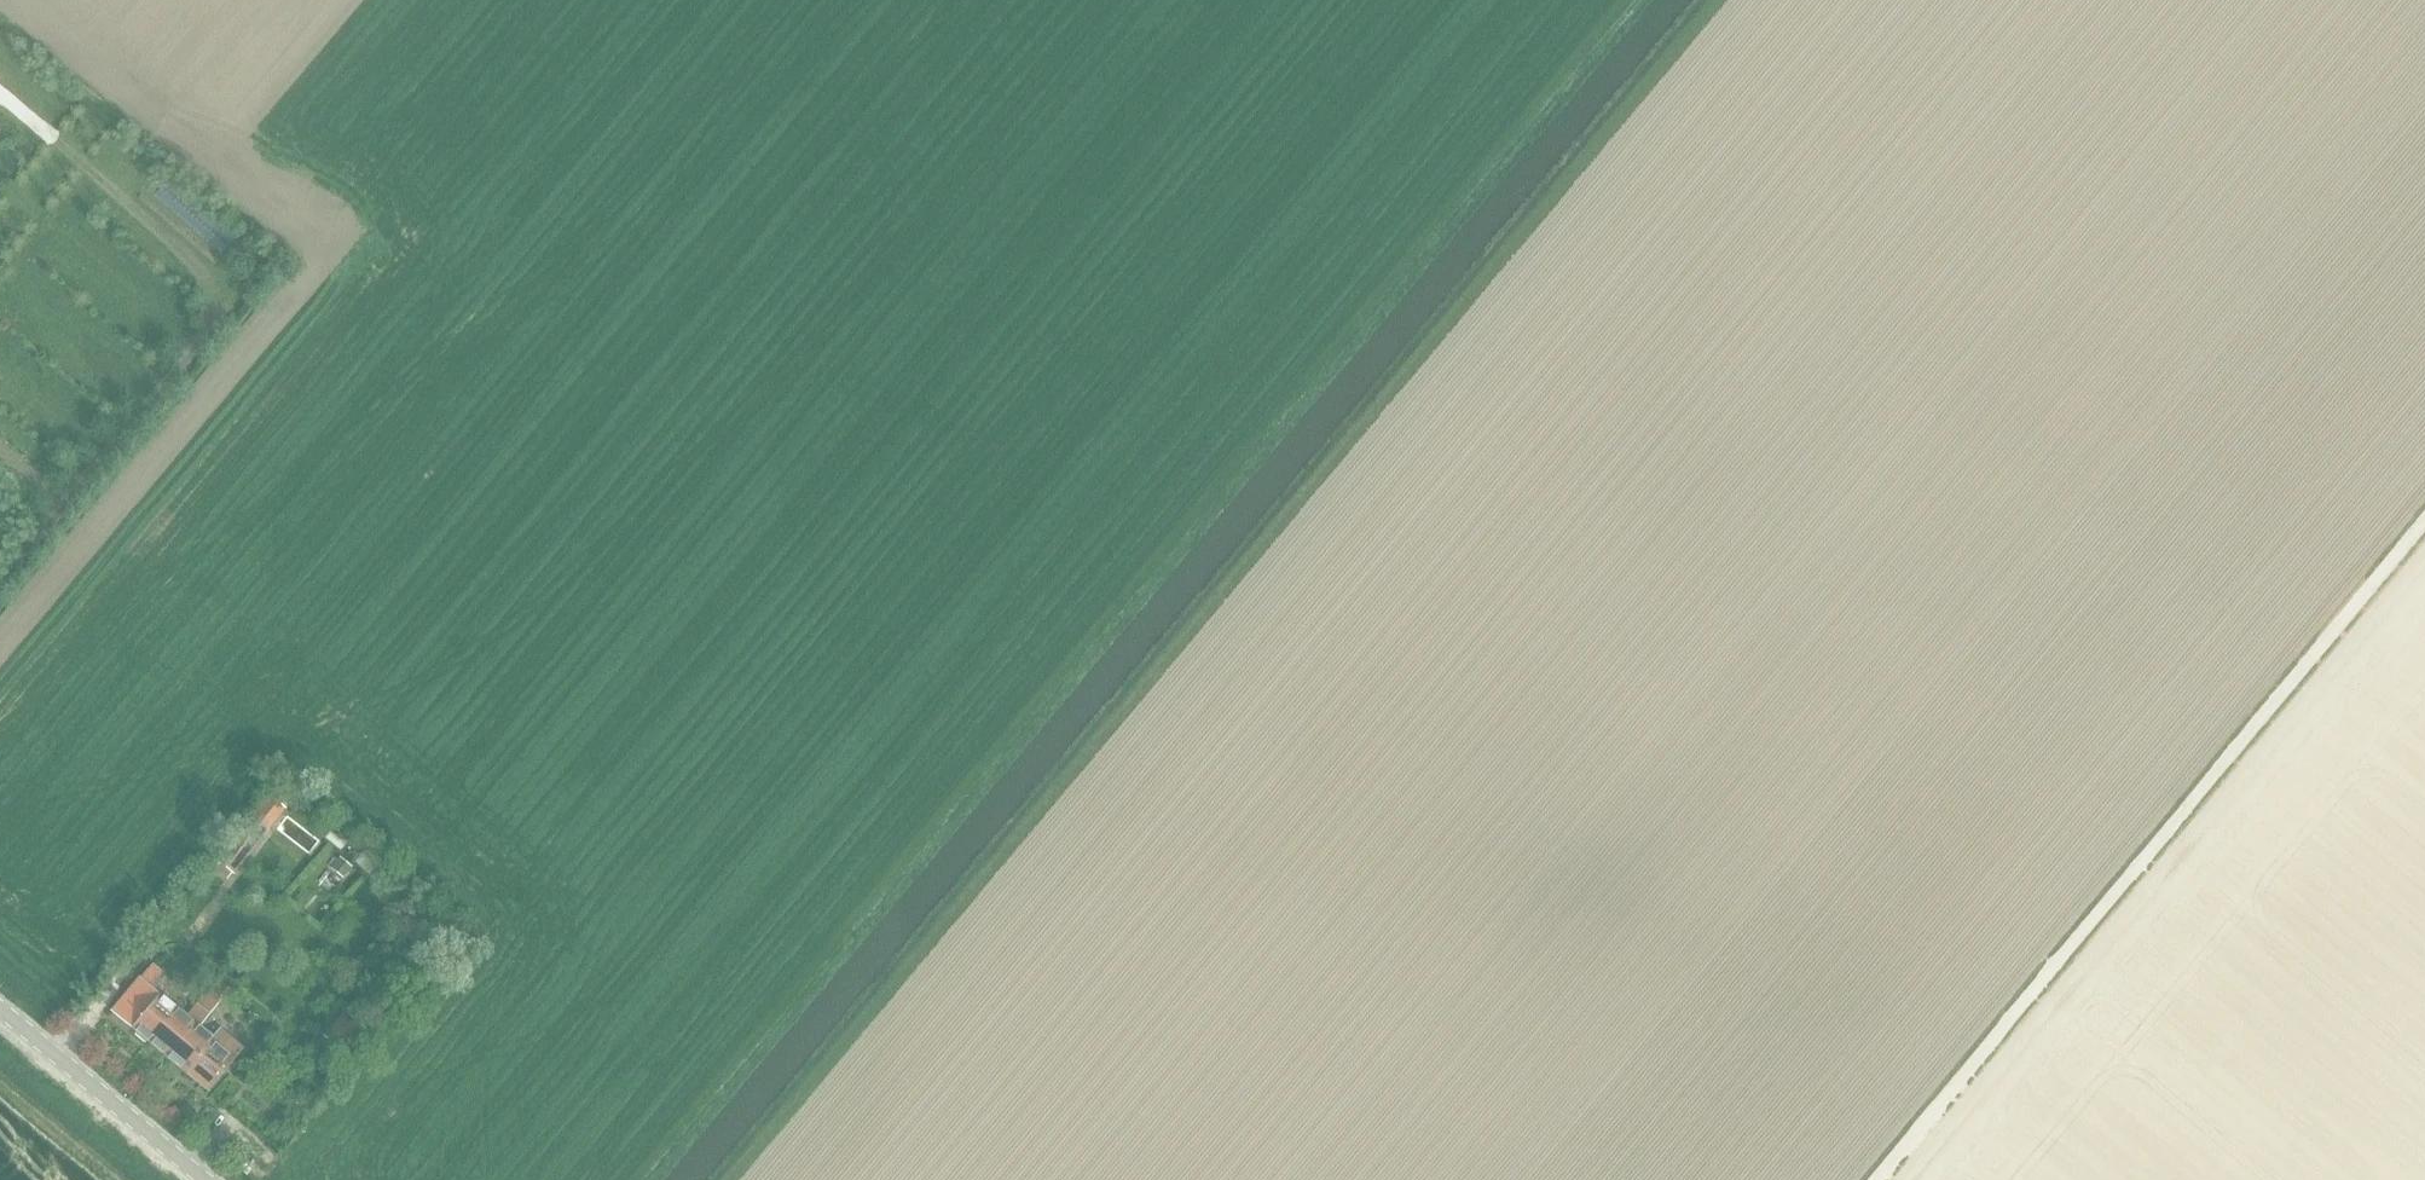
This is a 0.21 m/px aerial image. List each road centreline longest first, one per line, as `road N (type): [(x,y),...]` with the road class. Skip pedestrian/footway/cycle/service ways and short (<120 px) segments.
road 1 (tertiary): [(203,1179),(0,1012)]

